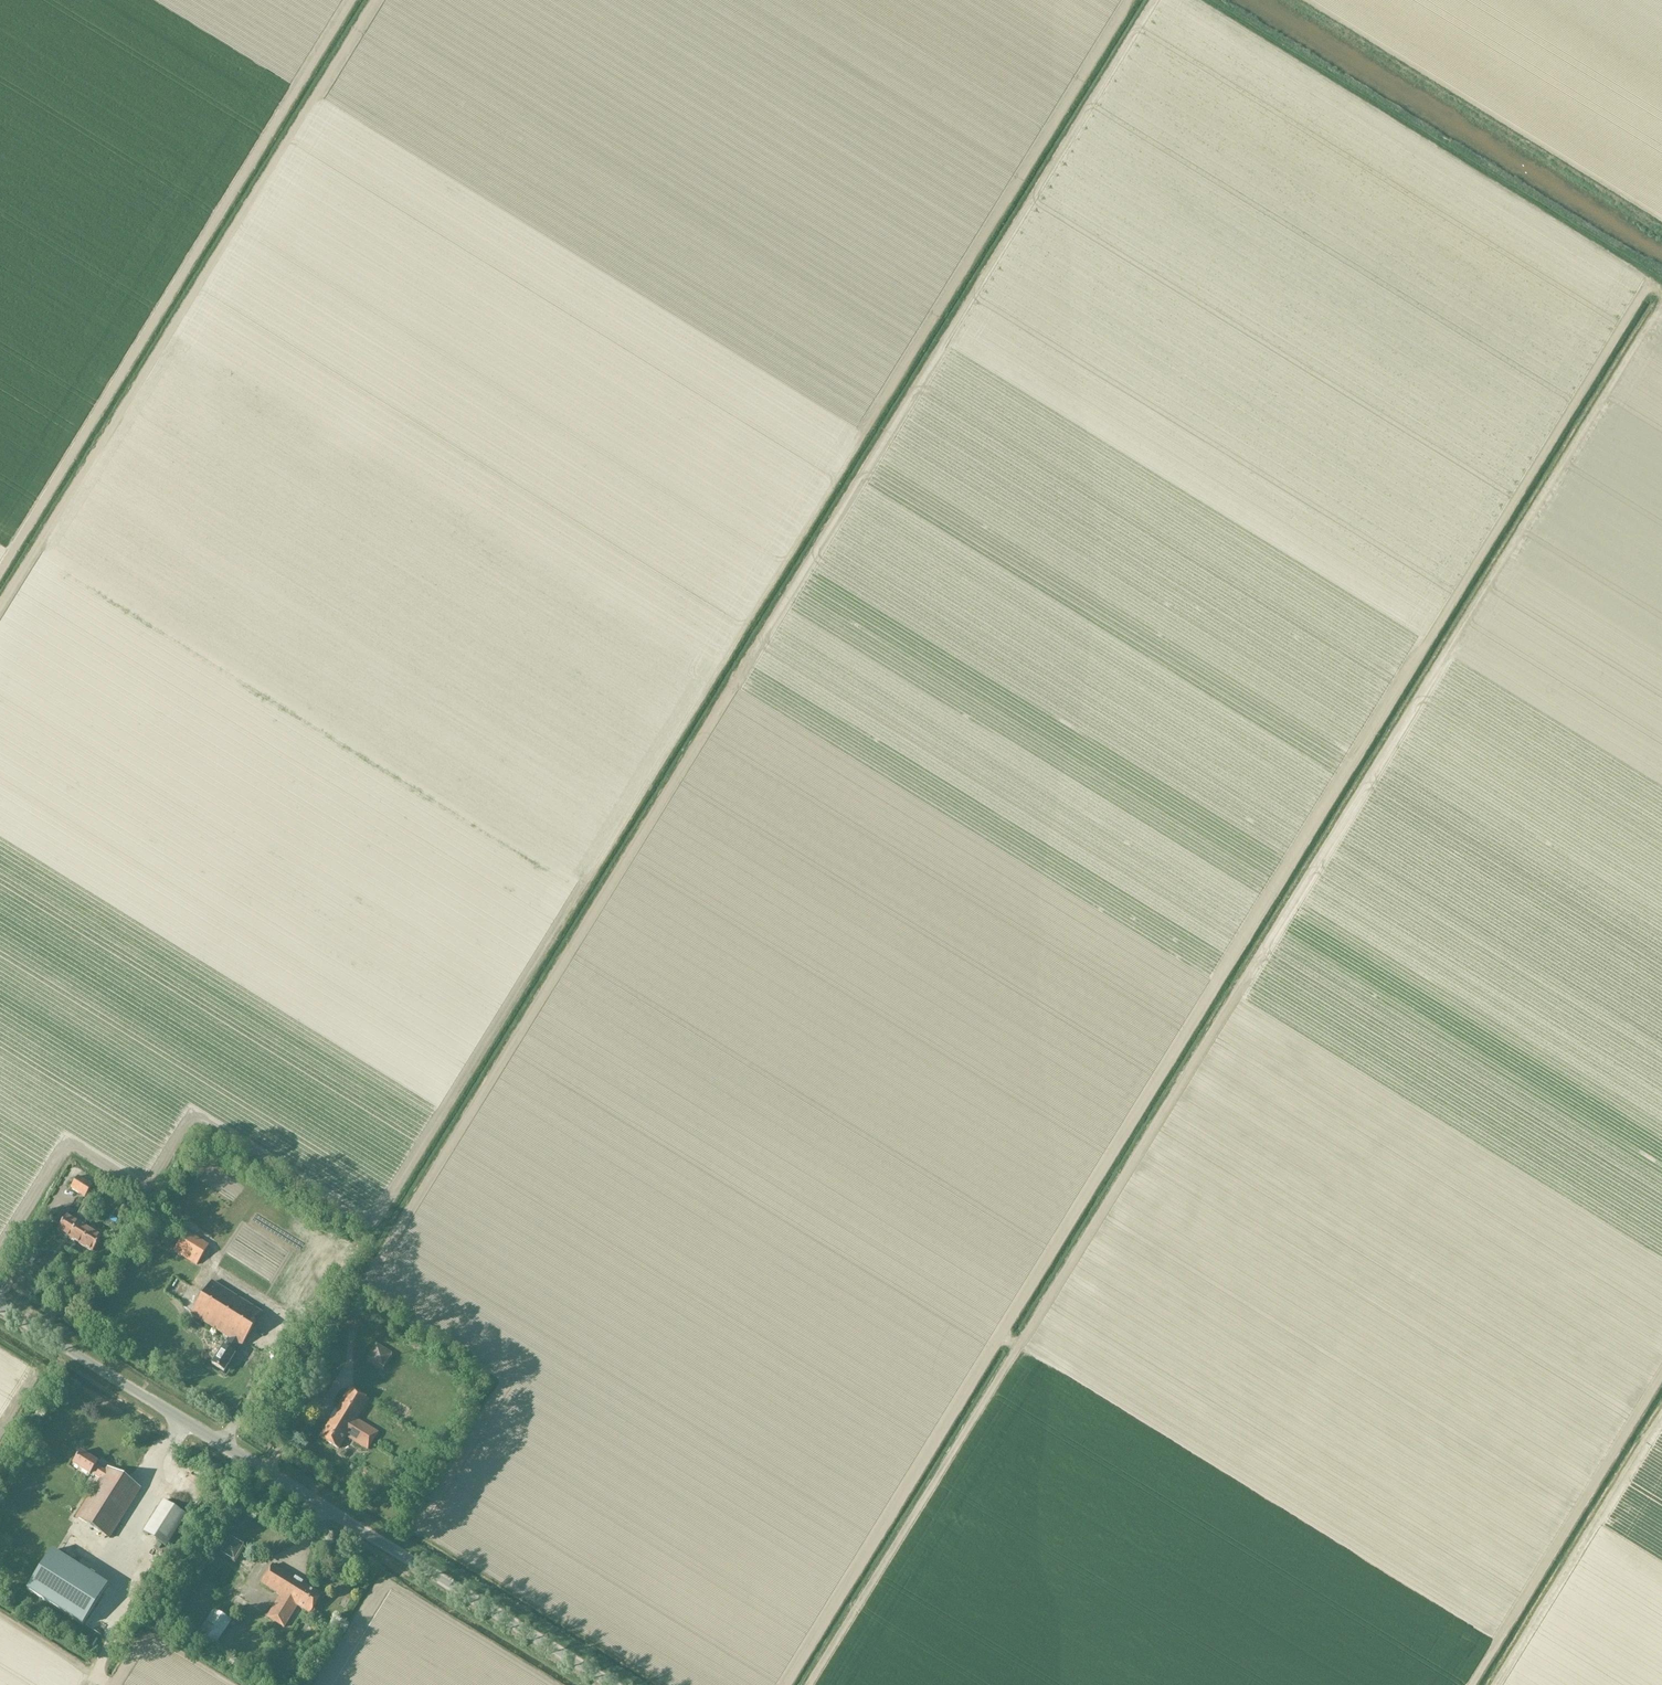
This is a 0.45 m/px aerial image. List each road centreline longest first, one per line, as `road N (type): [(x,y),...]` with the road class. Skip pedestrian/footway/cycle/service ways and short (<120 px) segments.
road 1 (unclassified): [(610,1684),(0,1308)]

